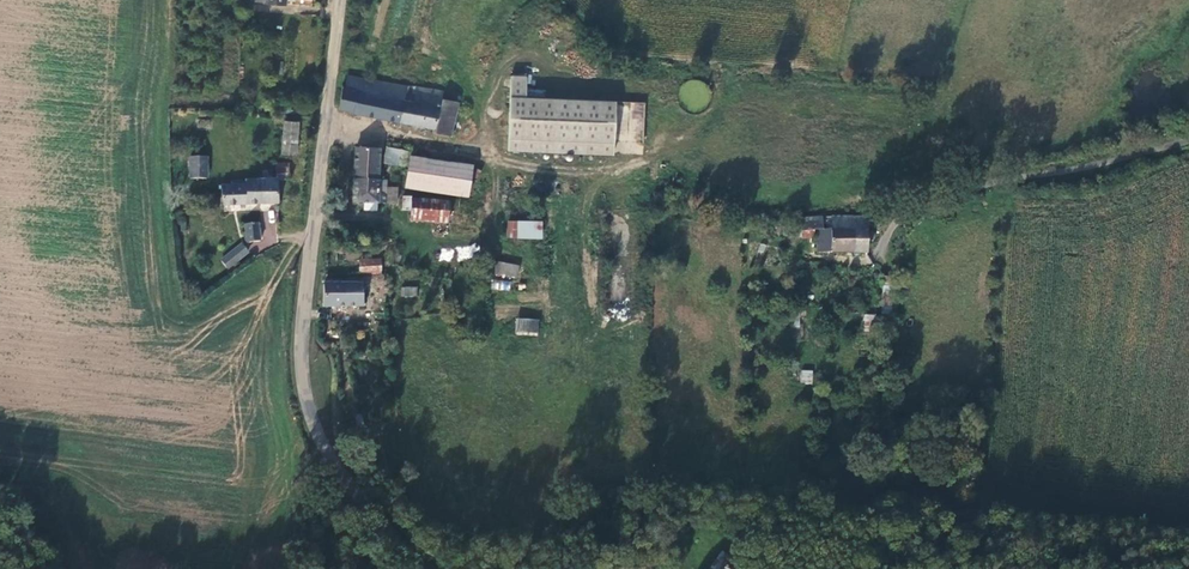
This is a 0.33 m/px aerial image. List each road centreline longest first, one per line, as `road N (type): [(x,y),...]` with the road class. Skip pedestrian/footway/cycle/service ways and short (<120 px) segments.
road 1 (unclassified): [(425,568),(314,434),(300,375),(340,0)]

